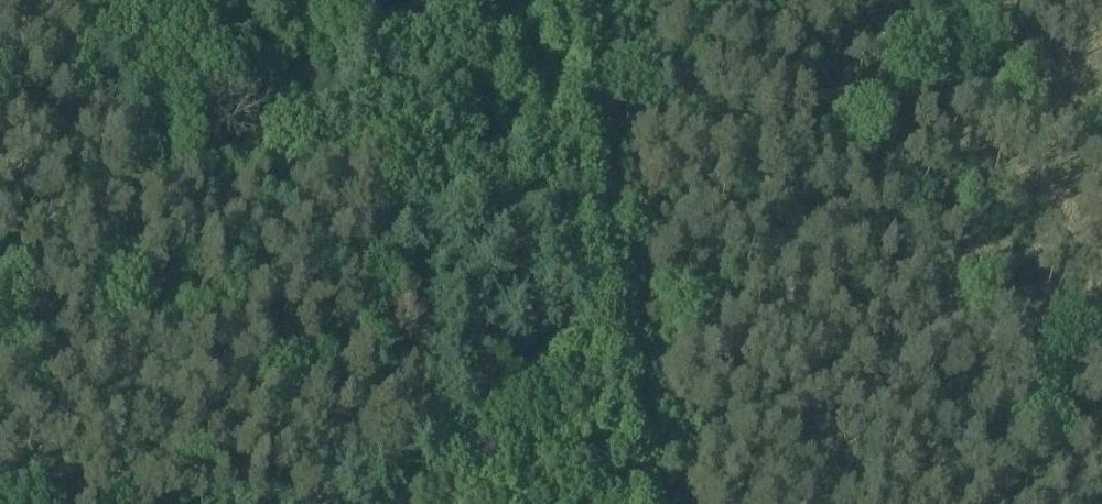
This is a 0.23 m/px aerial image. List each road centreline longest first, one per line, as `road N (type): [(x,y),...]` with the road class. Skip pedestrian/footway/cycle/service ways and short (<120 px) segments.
road 1 (track): [(589,0),(604,276),(624,424),(647,503)]

